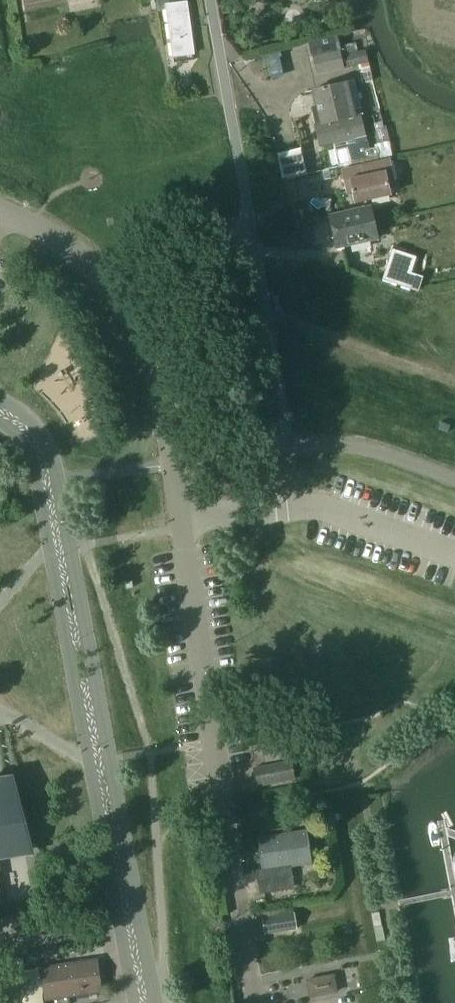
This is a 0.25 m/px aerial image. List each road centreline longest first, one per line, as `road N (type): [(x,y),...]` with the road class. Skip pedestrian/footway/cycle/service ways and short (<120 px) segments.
road 1 (residential): [(174,464),(150,352),(116,290),(70,248),(0,208)]
road 2 (residential): [(206,0),(266,311)]
road 3 (track): [(266,311),(454,375)]

